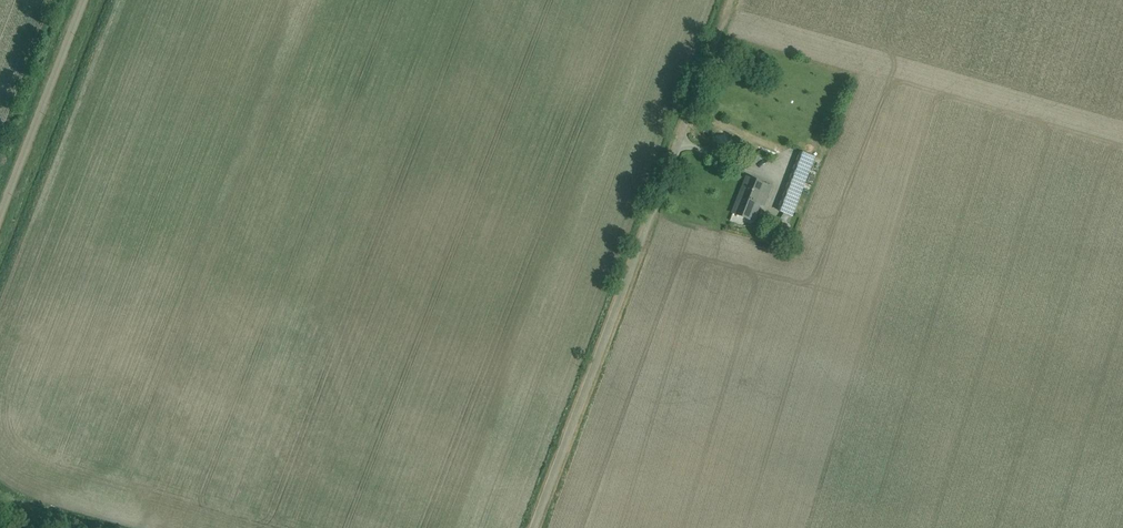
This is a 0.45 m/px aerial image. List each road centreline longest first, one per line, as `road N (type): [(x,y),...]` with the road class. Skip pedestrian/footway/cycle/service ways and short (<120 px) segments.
road 1 (unclassified): [(533,527),(678,150)]
road 2 (unclassified): [(83,0),(0,215)]

